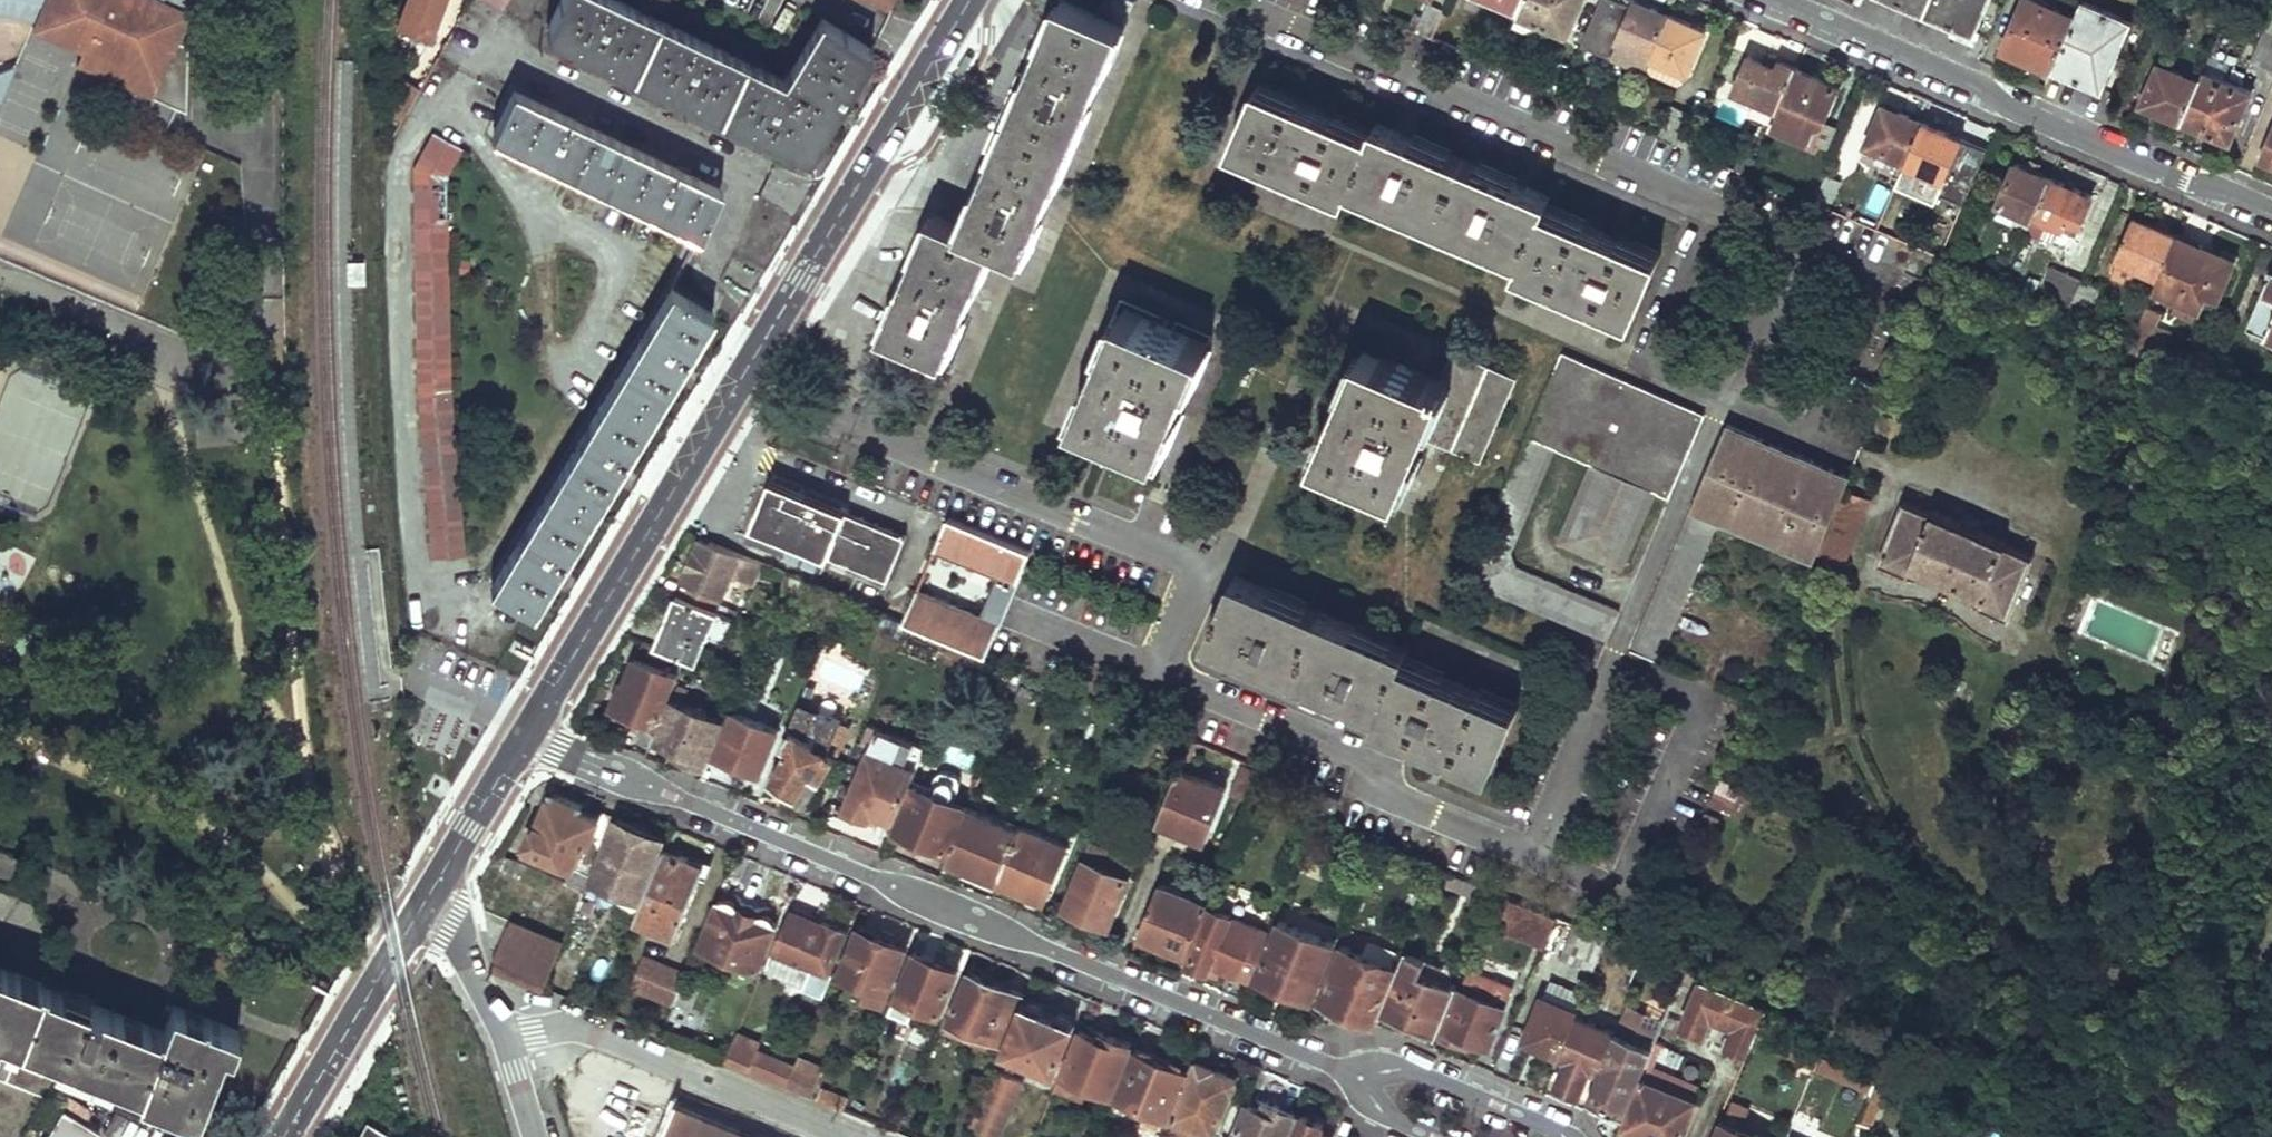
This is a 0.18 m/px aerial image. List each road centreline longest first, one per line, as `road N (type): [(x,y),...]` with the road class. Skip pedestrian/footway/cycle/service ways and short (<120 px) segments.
road 1 (residential): [(528,732),(1352,1073)]
road 2 (secondary): [(972,0),(528,732)]
road 3 (residential): [(2271,218),(1761,0)]
road 4 (residential): [(502,1031),(571,1025),(600,1031),(852,1136)]
road 5 (secondary): [(432,886),(283,1136)]
road 6 (residential): [(1569,1136),(1404,1065),(1352,1073)]
road 7 (secondary): [(528,732),(432,886)]
road 8 (residential): [(432,886),(502,1031)]

